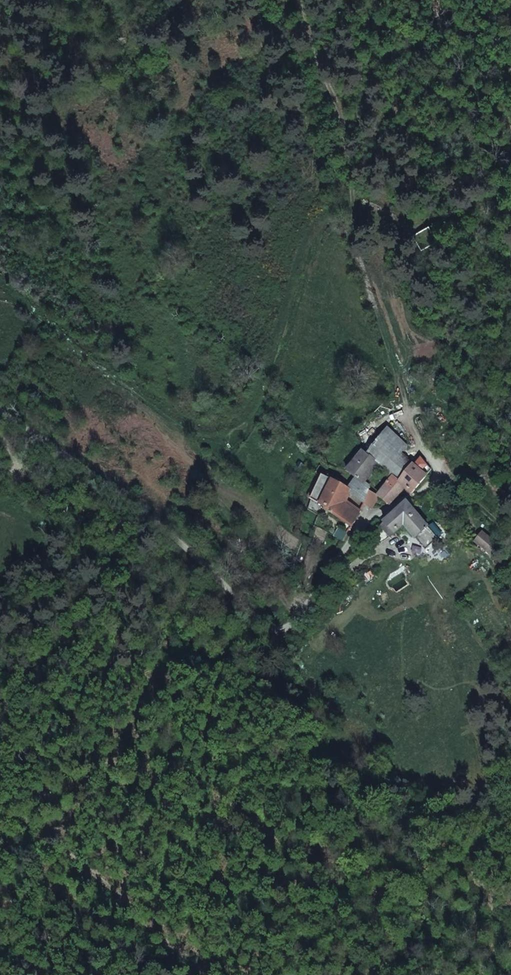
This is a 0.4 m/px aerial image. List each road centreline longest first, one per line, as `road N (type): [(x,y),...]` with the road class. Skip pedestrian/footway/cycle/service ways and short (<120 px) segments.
road 1 (residential): [(0,413),(115,479),(262,615),(282,624),(309,606),(369,517),(443,476)]
road 2 (track): [(201,974),(0,800)]

